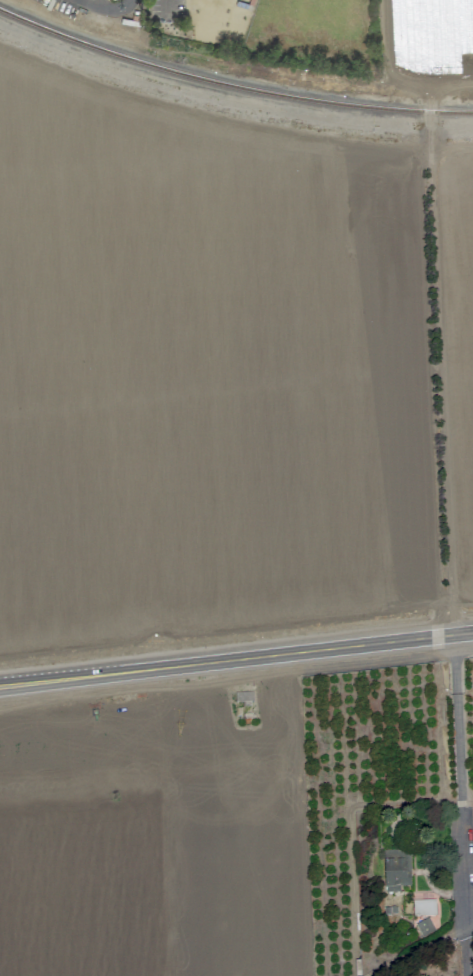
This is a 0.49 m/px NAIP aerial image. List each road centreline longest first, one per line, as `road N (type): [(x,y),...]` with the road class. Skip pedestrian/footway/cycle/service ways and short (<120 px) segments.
road 1 (tertiary): [(0,691),(472,635)]

